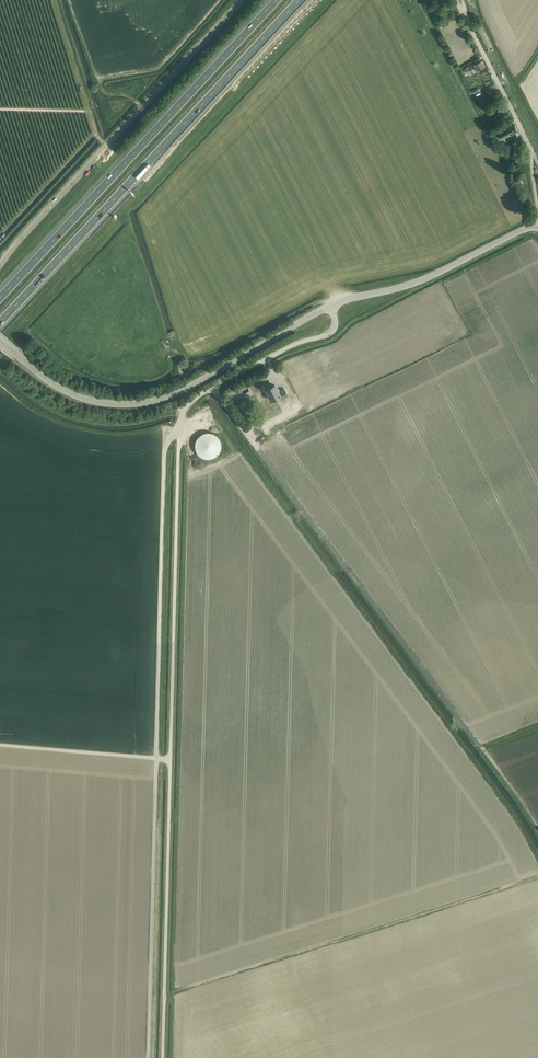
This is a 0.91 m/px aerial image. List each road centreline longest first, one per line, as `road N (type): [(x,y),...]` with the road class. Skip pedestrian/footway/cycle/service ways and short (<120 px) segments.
road 1 (unclassified): [(163,1057),(181,411),(290,348),(330,335),(330,306)]
road 2 (motorway): [(0,323),(300,0)]
road 3 (motorway): [(277,0),(0,299)]
road 4 (tertiary): [(330,306),(200,382),(147,403),(104,404),(68,393),(0,338)]
road 5 (unclassified): [(0,266),(242,0)]
road 6 (tertiary): [(537,227),(425,279),(330,306)]
road 7 (unclassified): [(532,147),(460,0)]

